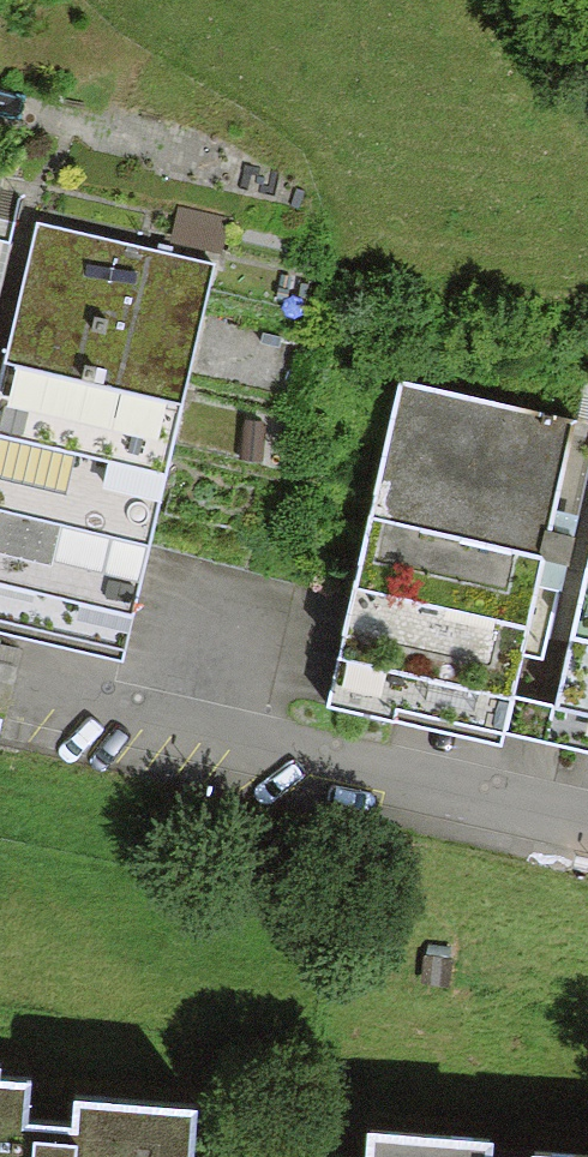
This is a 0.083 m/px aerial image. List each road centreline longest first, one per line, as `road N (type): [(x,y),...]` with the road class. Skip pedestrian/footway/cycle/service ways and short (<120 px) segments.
road 1 (residential): [(587,812),(23,681)]

